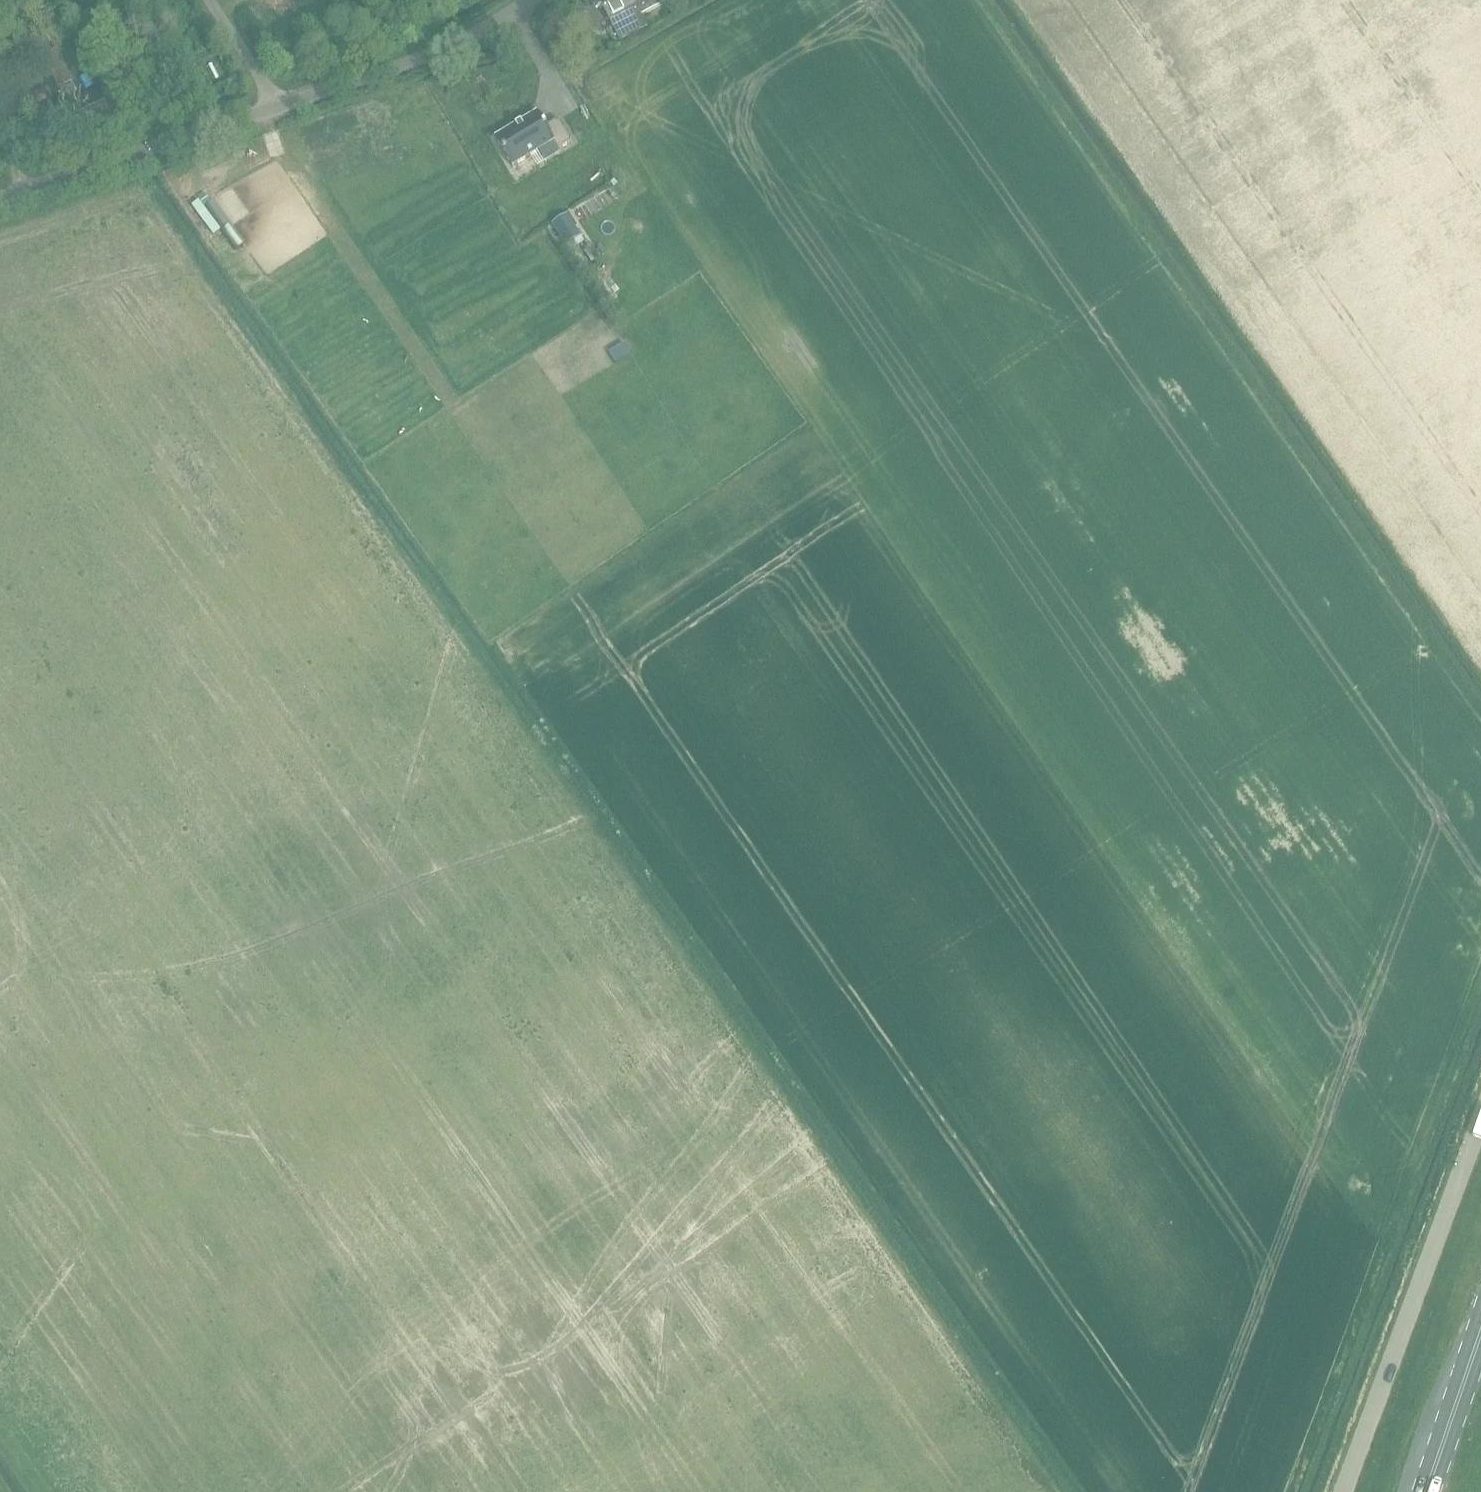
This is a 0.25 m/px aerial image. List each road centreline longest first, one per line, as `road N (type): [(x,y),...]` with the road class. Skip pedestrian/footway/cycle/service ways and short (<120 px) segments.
road 1 (unclassified): [(520,0),(440,50),(0,209)]
road 2 (unclassified): [(1480,1130),(1343,1491)]
road 3 (primary): [(1425,1491),(1480,1329)]

